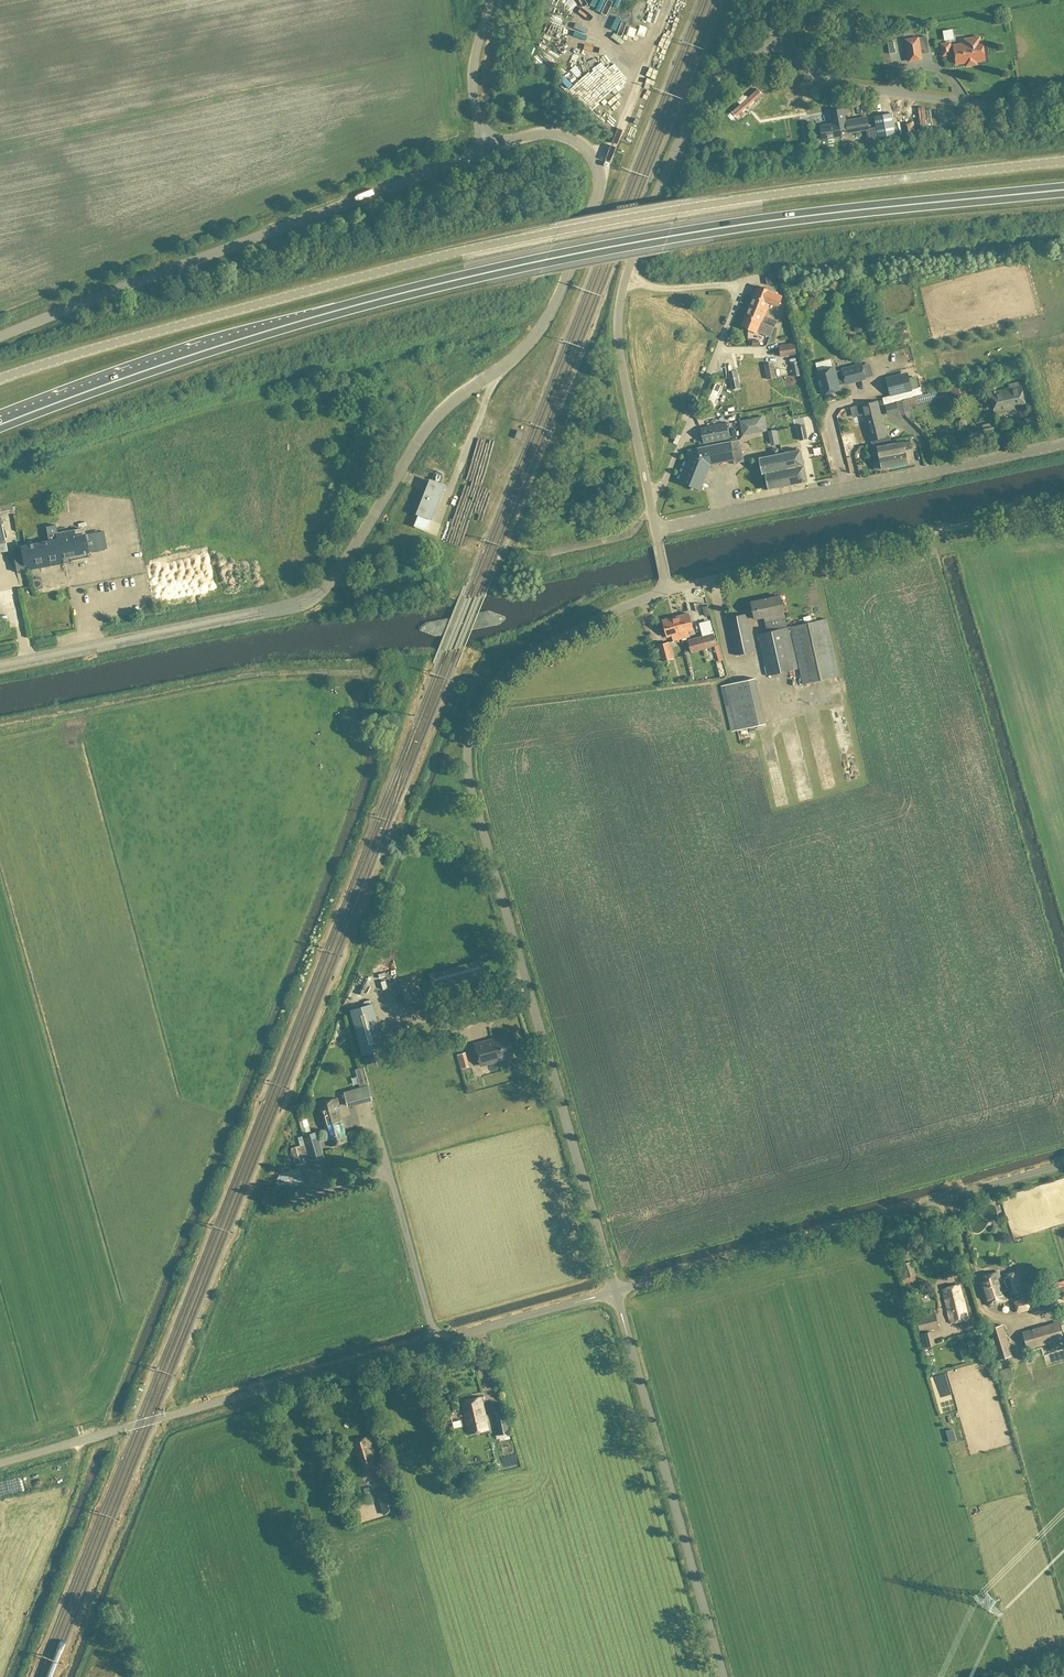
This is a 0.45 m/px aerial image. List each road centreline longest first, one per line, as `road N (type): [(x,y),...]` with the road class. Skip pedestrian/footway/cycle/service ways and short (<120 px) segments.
road 1 (trunk): [(0,426),(191,357),(550,261),(827,215),(1063,191)]
road 2 (unclassified): [(0,381),(204,320),(562,231),(798,191),(1063,162)]
road 3 (unclassified): [(0,666),(320,595),(434,421),(536,337),(575,260),(597,197),(586,151),(548,133),(488,150)]
road 4 (unclassified): [(614,1292),(467,762),(475,720),(507,672),(667,591),(655,531)]
road 5 (unclassified): [(614,1292),(0,1464)]
road 6 (unclassified): [(0,337),(488,150)]
road 7 (unclassified): [(649,500),(620,360),(625,277),(688,126),(723,82),(777,37)]
road 8 (unclassified): [(614,1292),(1063,1166)]
road 9 (unclassified): [(655,531),(1063,445)]
road 10 (track): [(667,591),(1063,505)]
road 11 (unclassified): [(723,1676),(614,1292)]
road 12 (unclassified): [(777,37),(809,70),(844,86),(988,107),(1063,106)]
road 13 (unclassified): [(649,500),(669,473),(743,287)]
road 14 (track): [(681,0),(613,148),(593,164)]
road 15 (unclassified): [(488,150),(472,75),(492,0)]
road 16 (track): [(583,0),(575,29),(580,55),(630,106)]
road 17 (track): [(743,287),(672,289),(625,277)]

